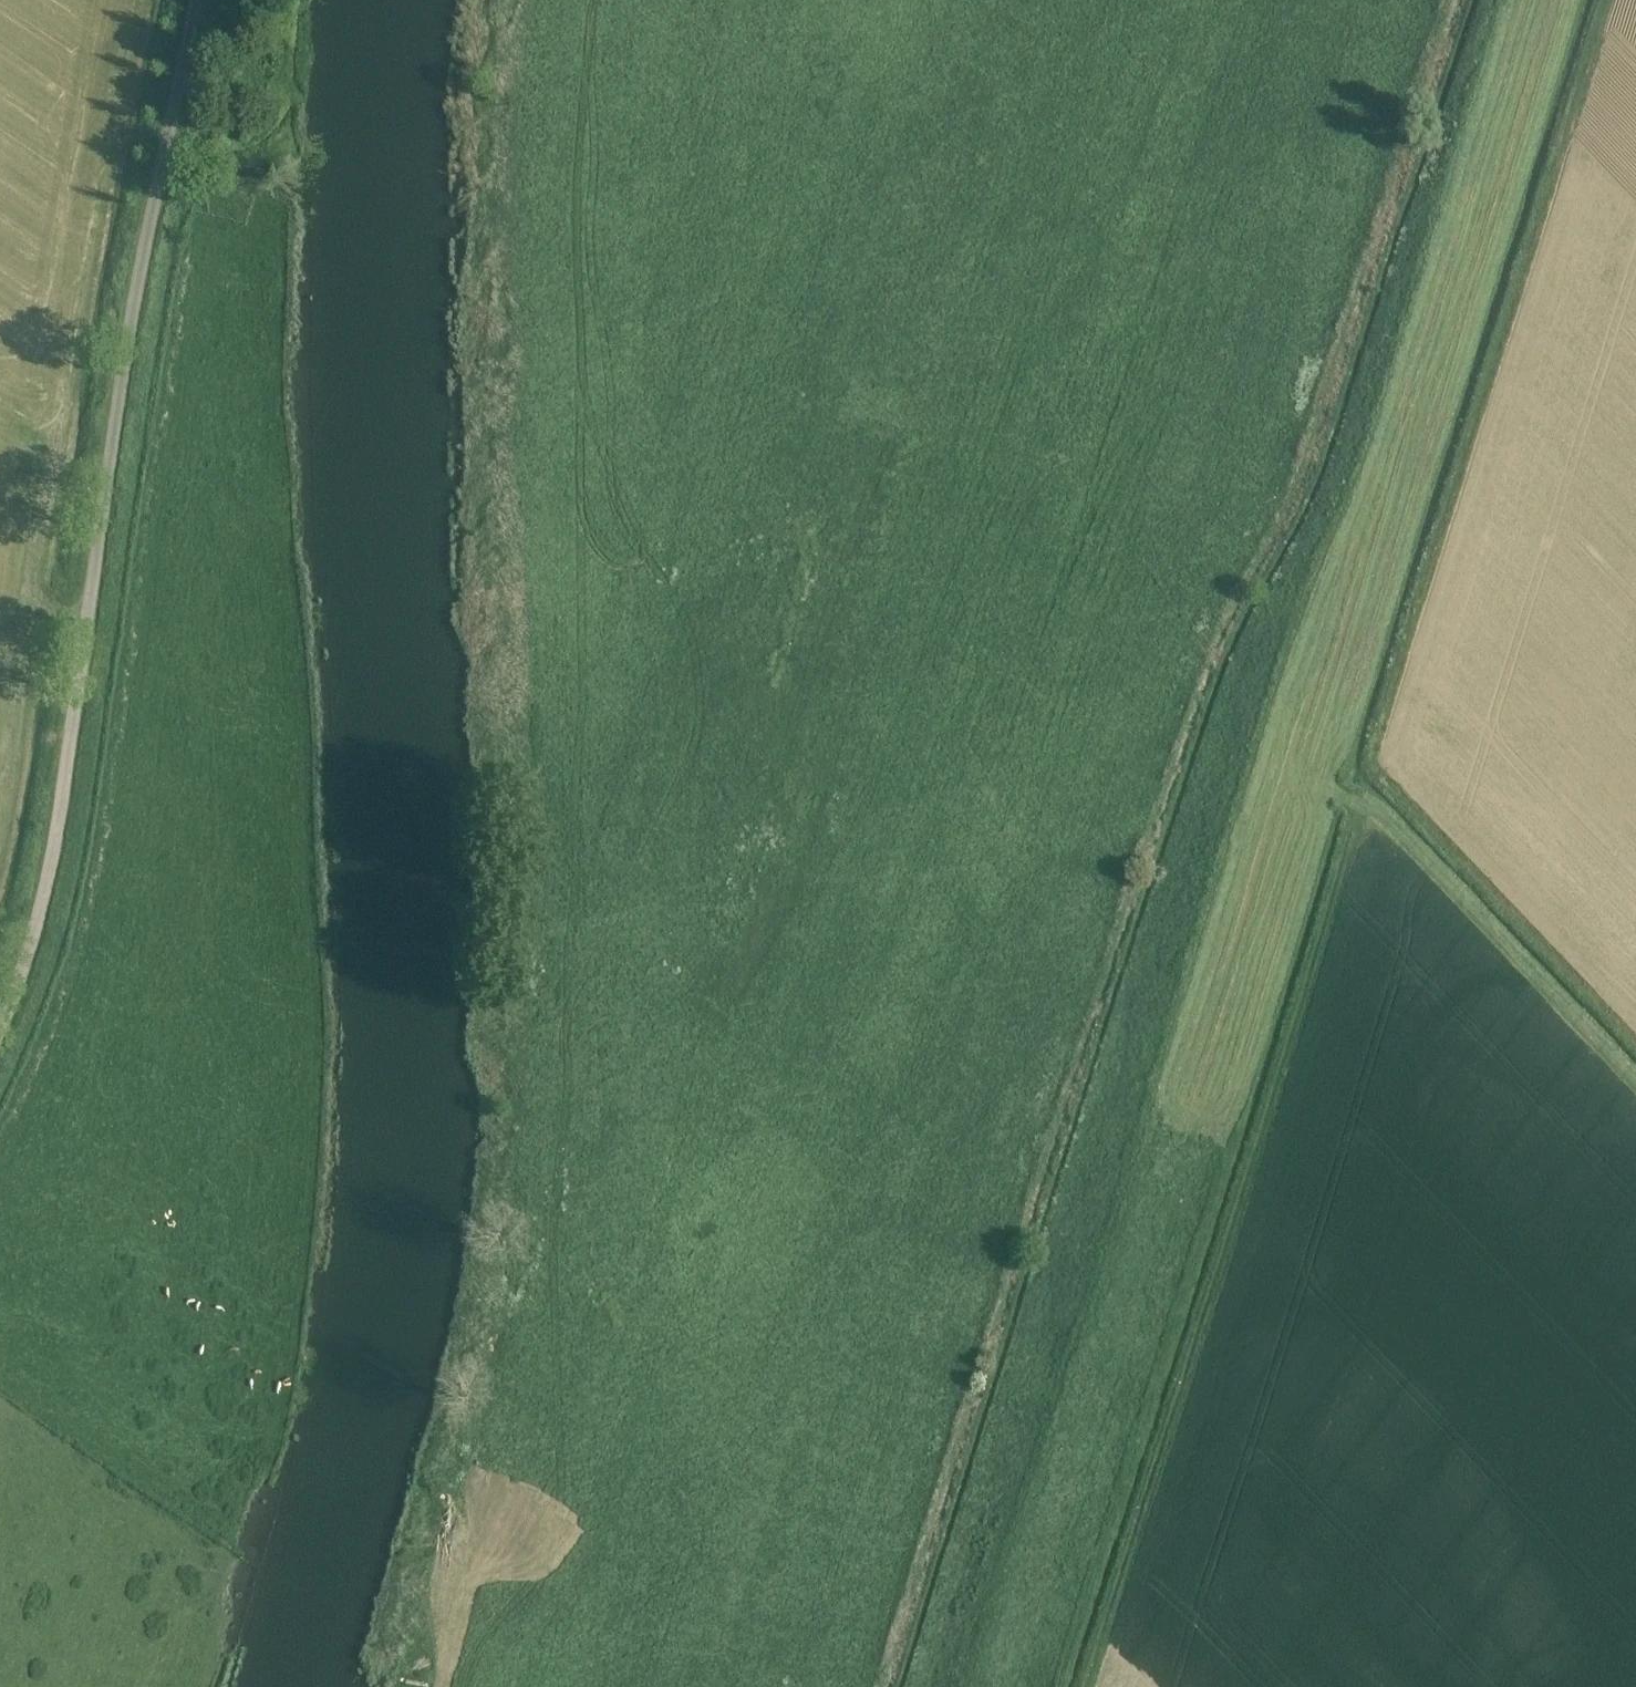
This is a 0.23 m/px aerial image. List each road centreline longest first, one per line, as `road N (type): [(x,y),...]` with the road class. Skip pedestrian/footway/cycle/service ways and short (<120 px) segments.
road 1 (unclassified): [(0,1031),(48,870),(187,0)]

